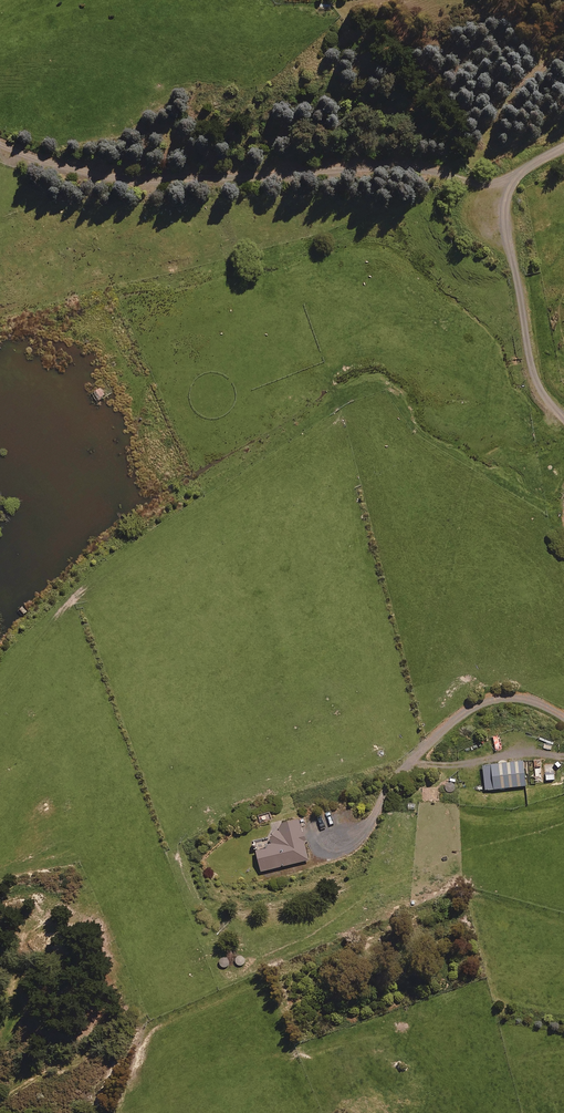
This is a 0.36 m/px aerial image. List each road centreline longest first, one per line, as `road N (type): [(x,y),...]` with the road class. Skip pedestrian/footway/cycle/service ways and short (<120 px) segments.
road 1 (unclassified): [(500,214),(450,172),(414,167),(140,185),(0,146)]
road 2 (unclassified): [(563,416),(540,386),(500,214)]
road 3 (unclassified): [(408,763),(467,706),(500,696),(536,701),(563,717)]

